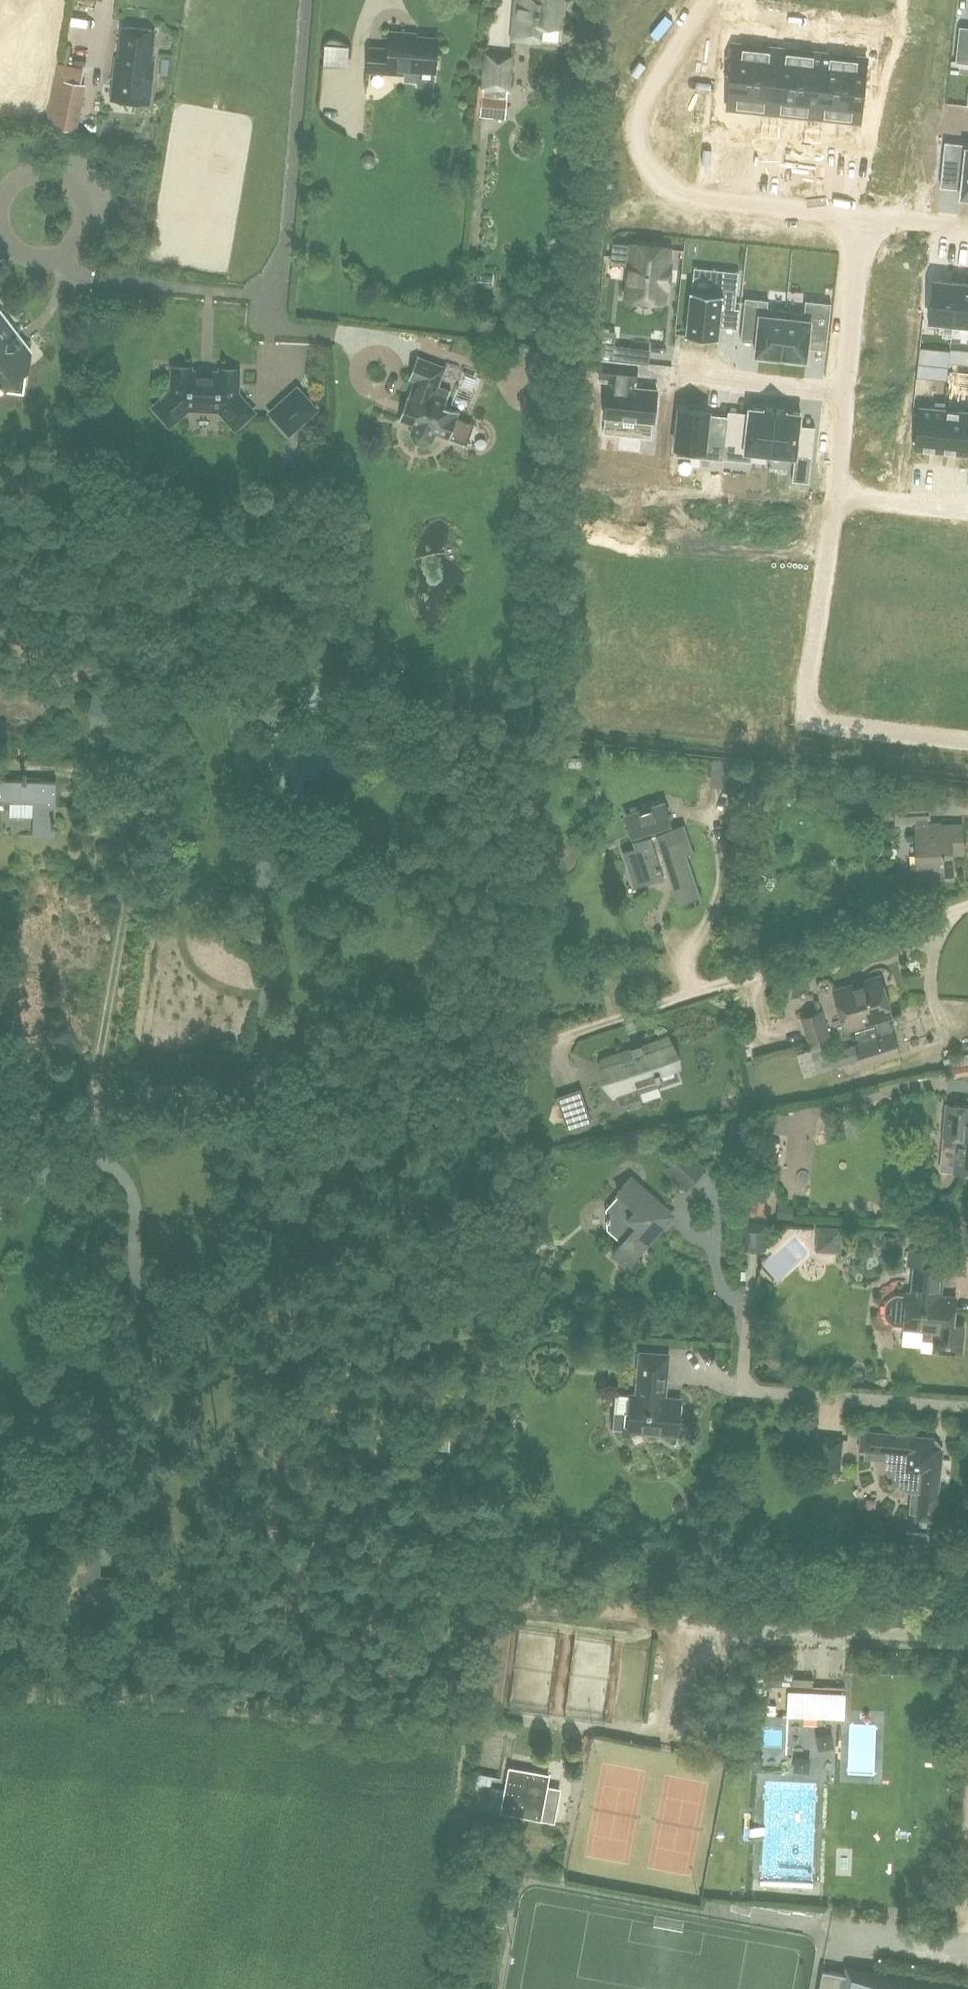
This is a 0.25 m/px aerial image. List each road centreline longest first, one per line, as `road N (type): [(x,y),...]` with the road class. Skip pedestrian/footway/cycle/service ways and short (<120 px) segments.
road 1 (unclassified): [(0,1128),(148,1096),(307,1089),(440,1070),(967,903)]
road 2 (residential): [(862,216),(708,201),(658,179),(638,147),(635,118),(703,0)]
road 3 (track): [(90,1107),(123,927),(127,853),(101,789),(83,775),(57,772)]
road 4 (residential): [(967,741),(805,723),(817,612)]
road 5 (residential): [(842,392),(862,216)]
road 6 (residential): [(817,612),(647,591)]
road 7 (residential): [(842,392),(672,374)]
road 8 (residential): [(832,482),(967,498)]
road 9 (residential): [(817,612),(832,482)]

